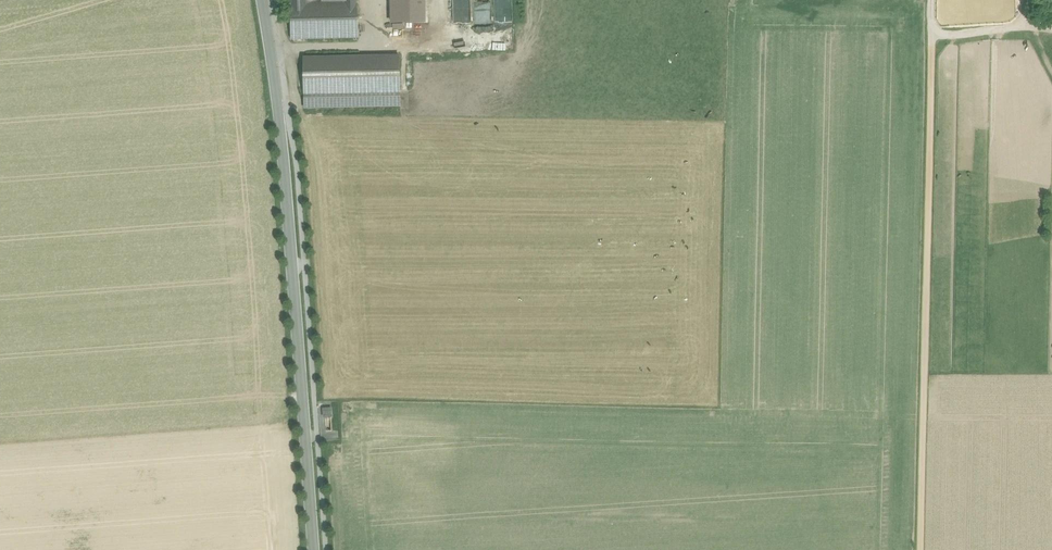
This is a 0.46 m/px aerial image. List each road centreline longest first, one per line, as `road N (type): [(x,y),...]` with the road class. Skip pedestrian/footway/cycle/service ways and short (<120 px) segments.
road 1 (unclassified): [(313,549),(289,218),(262,0)]
road 2 (track): [(933,0),(920,549)]
road 3 (track): [(1051,30),(932,36)]

